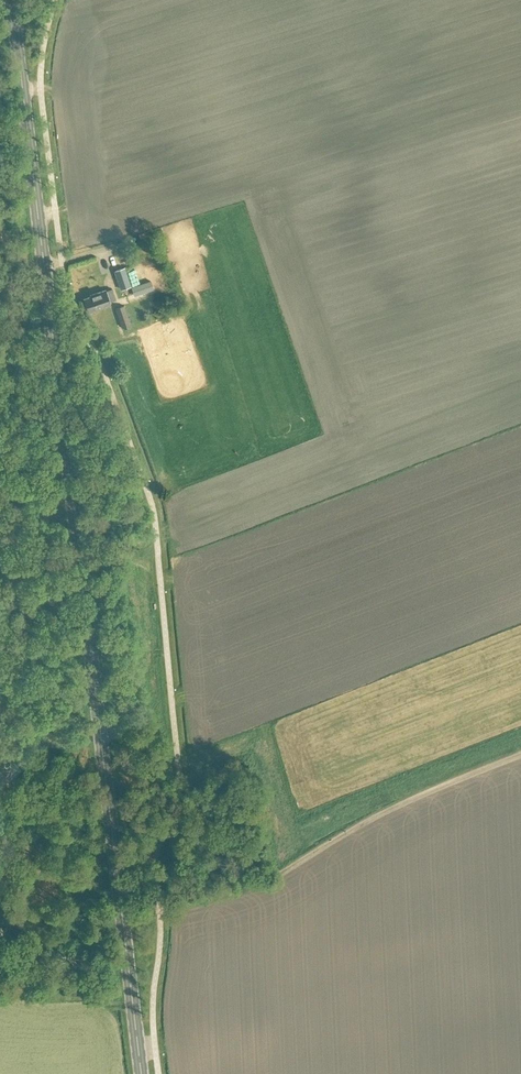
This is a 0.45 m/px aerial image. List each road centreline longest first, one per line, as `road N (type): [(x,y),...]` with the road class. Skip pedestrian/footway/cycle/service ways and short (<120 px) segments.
road 1 (secondary): [(140,1073),(11,0)]
road 2 (track): [(520,757),(374,819),(267,880),(160,909)]

